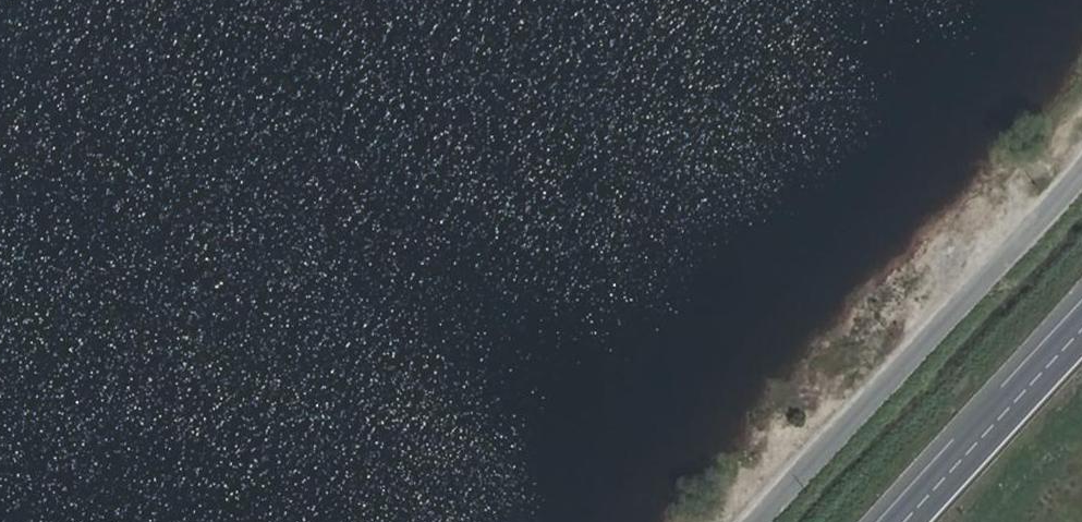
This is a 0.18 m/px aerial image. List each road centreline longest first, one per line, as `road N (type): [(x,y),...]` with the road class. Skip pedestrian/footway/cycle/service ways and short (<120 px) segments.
road 1 (unclassified): [(1081,169),(762,521)]
road 2 (motorway): [(1081,334),(908,521)]

